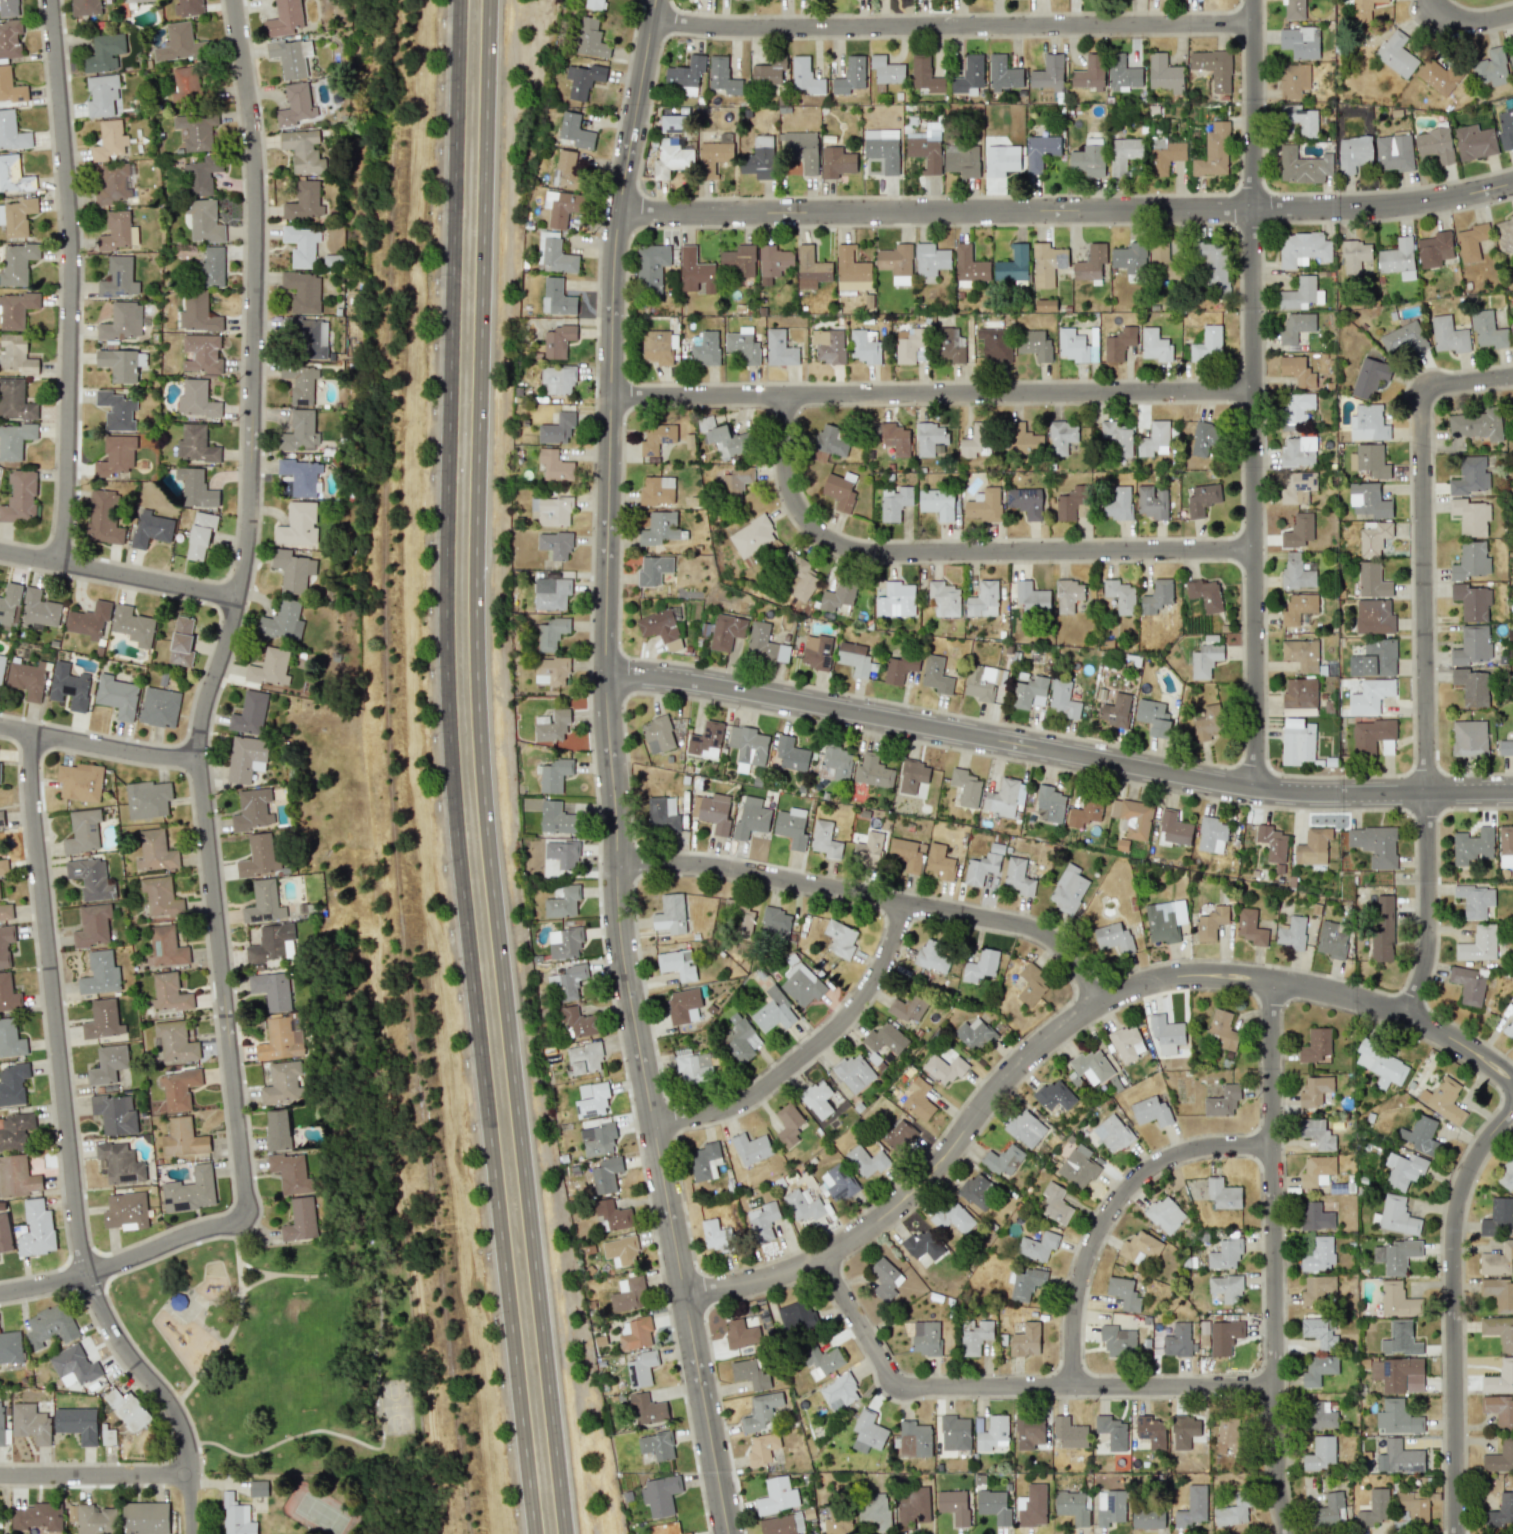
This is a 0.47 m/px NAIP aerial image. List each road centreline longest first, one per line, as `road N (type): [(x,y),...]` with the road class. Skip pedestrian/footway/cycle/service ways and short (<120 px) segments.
road 1 (tertiary): [(654,0),(613,262),(606,552),(616,905),(725,1533)]
road 2 (primary): [(564,1533),(478,735),(488,0)]
road 3 (primary): [(458,0),(447,706),(534,1533)]
road 4 (residential): [(231,0),(254,205),(247,518),(198,756),(243,1210)]
road 5 (residential): [(682,1294),(767,1276),(849,1238),(916,1186),(1029,1056),(1080,1017),(1154,984),(1231,979),(1367,1003),(1442,1034),(1512,1081)]
road 6 (tertiary): [(607,674),(702,683),(1260,789),(1512,793)]
road 7 (residential): [(618,211),(1363,206),(1512,181)]
road 8 (residential): [(37,731),(33,795),(80,1237),(118,1337),(183,1422),(194,1467),(194,1533)]
road 9 (residential): [(1254,0),(1260,789)]
road 10 (residential): [(1512,379),(1422,389),(1428,943),(1406,1017)]
road 11 (residential): [(612,397),(1256,393)]
road 12 (residential): [(651,18),(741,27),(1254,26)]
road 13 (residential): [(786,396),(790,492),(808,523),(851,550),(1258,549)]
road 14 (residential): [(51,0),(69,243),(63,500),(54,562)]
road 15 (residential): [(1276,984),(1277,1488),(1290,1533)]
road 16 (residential): [(820,1254),(900,1386),(1277,1385)]
road 17 (residential): [(615,862),(719,867),(1027,928),(1071,957),(1102,1005)]
road 18 (residential): [(1512,1112),(1477,1159),(1456,1217),(1460,1533)]
road 19 (residential): [(1276,1146),(1181,1153),(1128,1189),(1095,1237),(1078,1284),(1072,1386)]
road 20 (residential): [(651,1122),(737,1101),(835,1028),(881,969),(905,904)]
road 21 (residential): [(243,1210),(128,1259),(0,1293)]
road 22 (residential): [(0,551),(235,598)]
road 23 (residential): [(0,724),(198,756)]
road 24 (residential): [(0,1474),(194,1474)]

